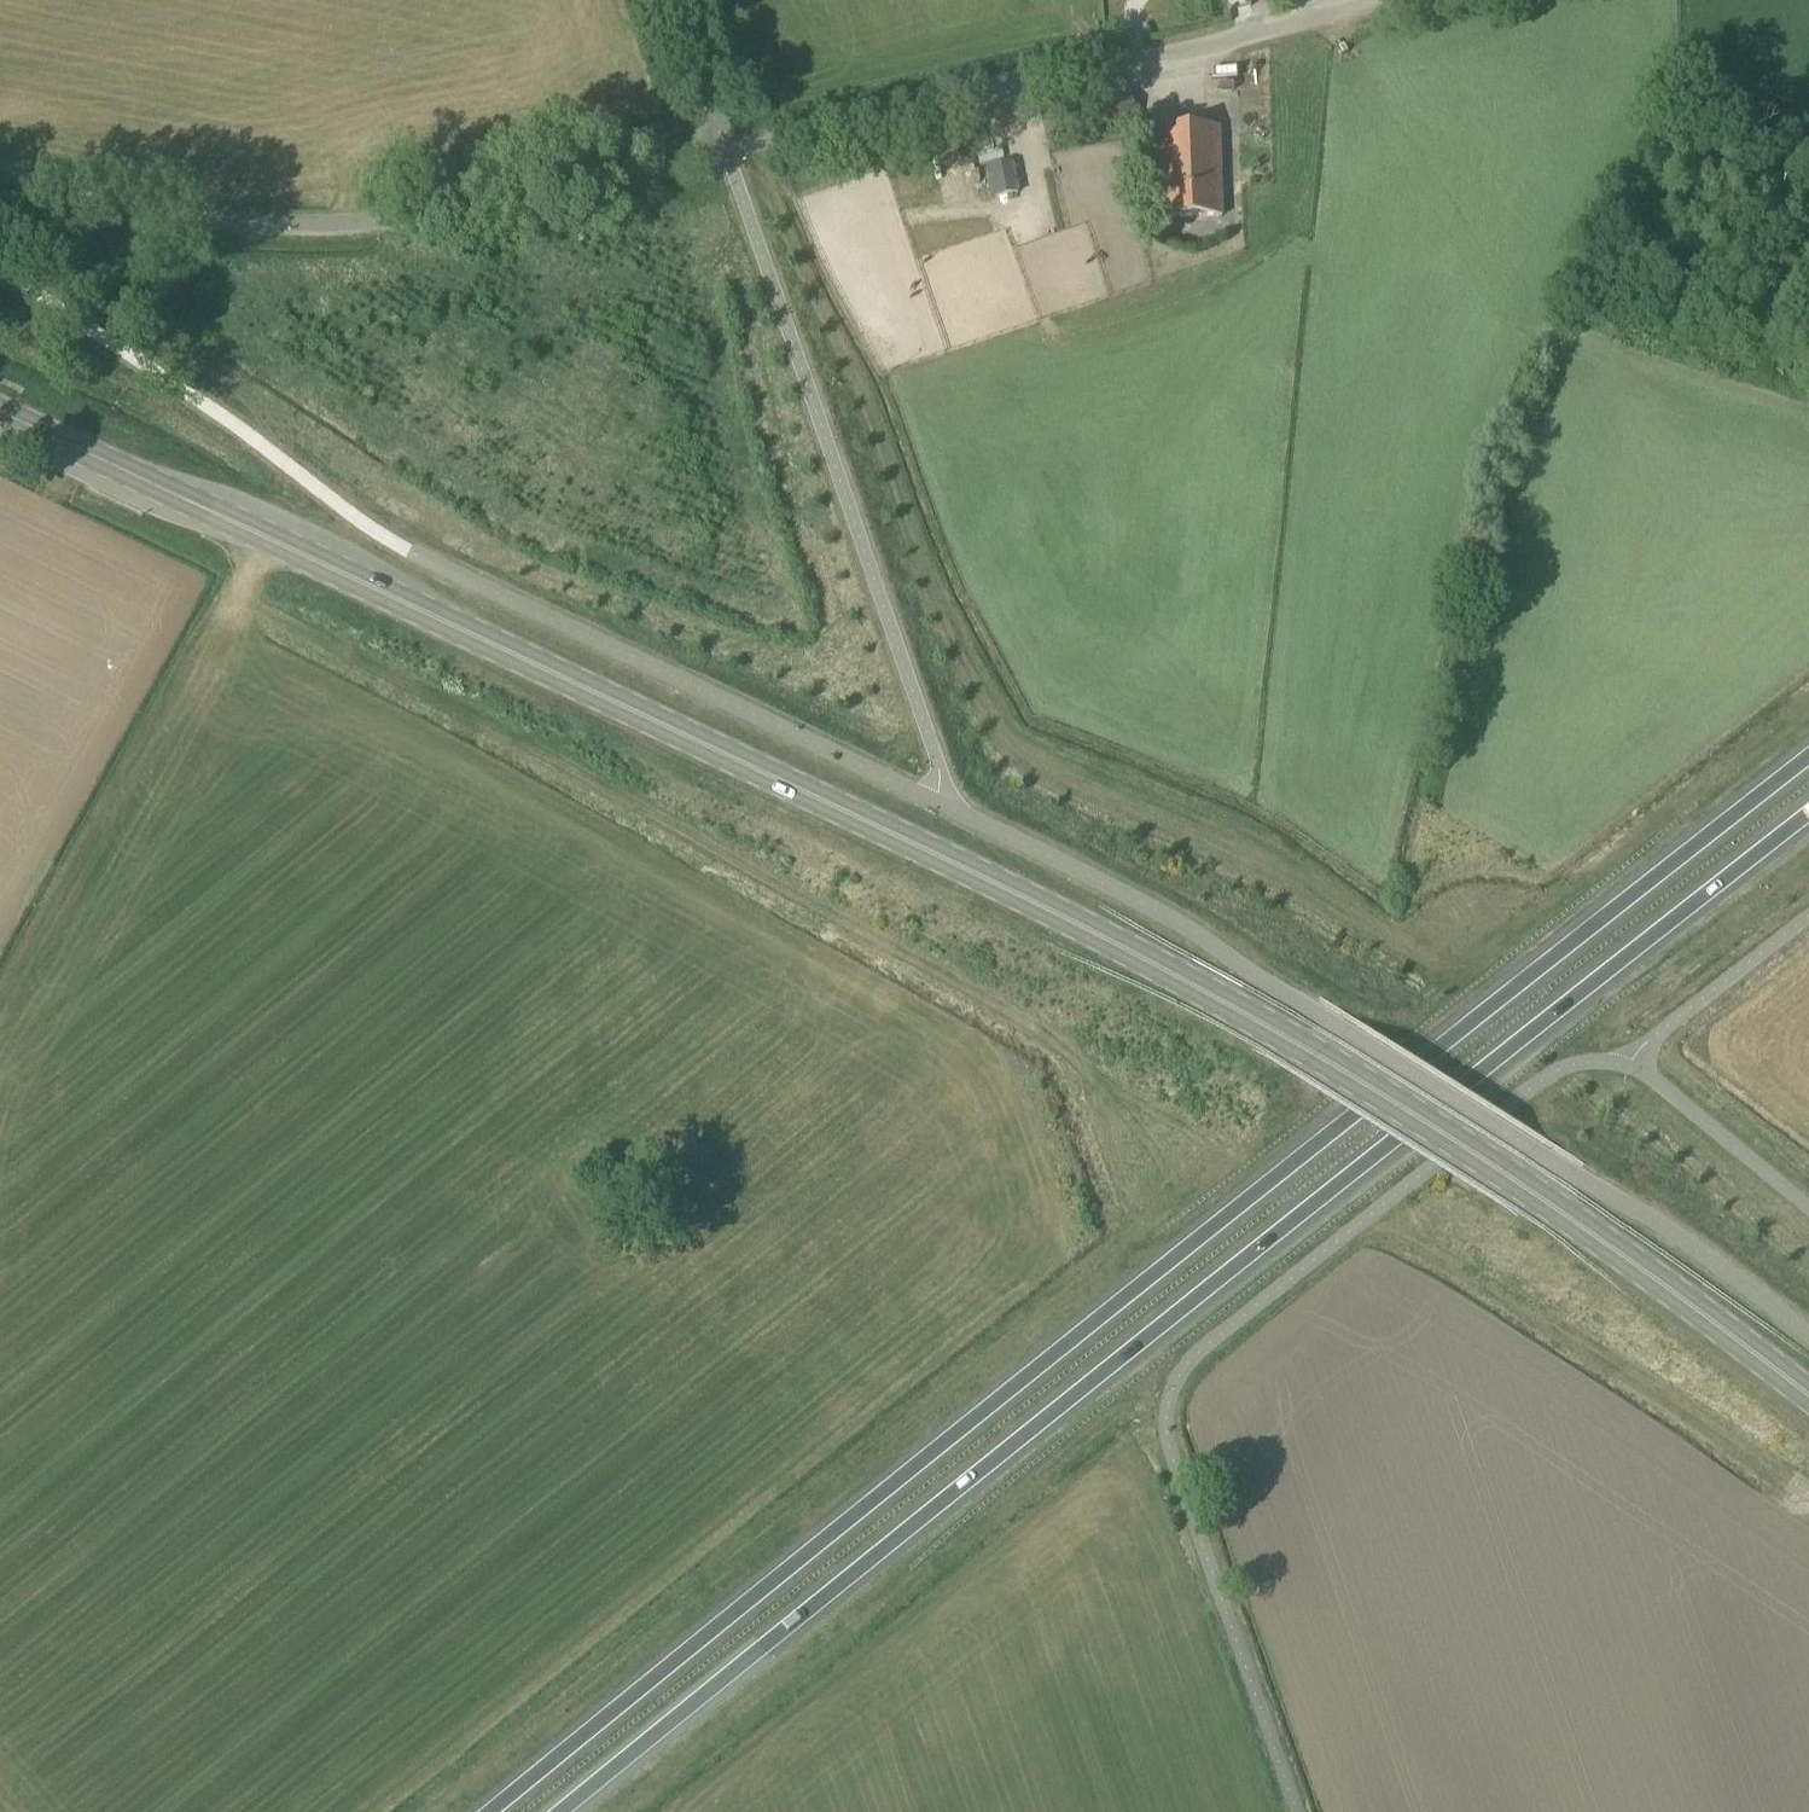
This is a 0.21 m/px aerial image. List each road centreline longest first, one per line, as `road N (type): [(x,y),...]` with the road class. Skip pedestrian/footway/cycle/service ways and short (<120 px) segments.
road 1 (secondary): [(1808,1396),(1502,1178),(1202,993),(0,413)]
road 2 (trunk): [(1808,759),(489,1811)]
road 3 (trunk): [(563,1811),(897,1532),(1808,815)]
road 4 (unclassified): [(0,165),(166,208),(306,223),(387,220),(555,192),(1363,0)]

